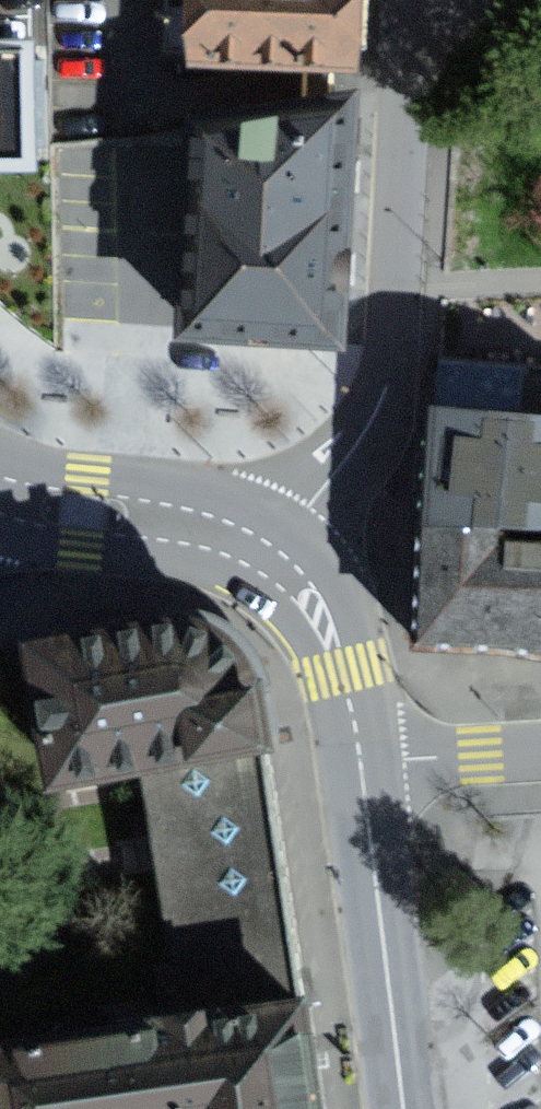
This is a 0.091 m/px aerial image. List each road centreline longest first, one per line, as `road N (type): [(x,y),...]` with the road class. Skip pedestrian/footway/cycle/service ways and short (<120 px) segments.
road 1 (residential): [(454,0),(429,24),(414,59),(393,368),(383,400),(289,536)]
road 2 (secondary): [(400,1108),(363,763)]
road 3 (secondary): [(289,536),(197,490),(61,473),(0,456)]
road 4 (secondary): [(0,538),(167,564),(247,592)]
road 5 (secondary): [(356,721),(340,601),(319,564),(289,536)]
road 6 (residential): [(363,763),(540,751)]
road 7 (secondary): [(247,592),(290,626),(356,721)]

